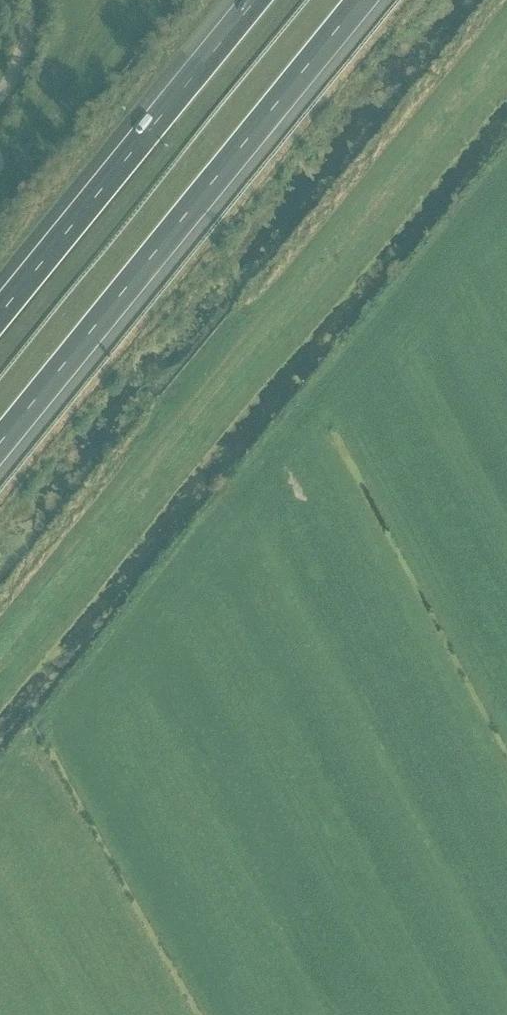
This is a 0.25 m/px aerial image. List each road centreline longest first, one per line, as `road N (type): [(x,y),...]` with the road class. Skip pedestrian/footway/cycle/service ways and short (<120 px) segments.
road 1 (motorway): [(0,435),(355,0)]
road 2 (motorway): [(255,0),(0,312)]

